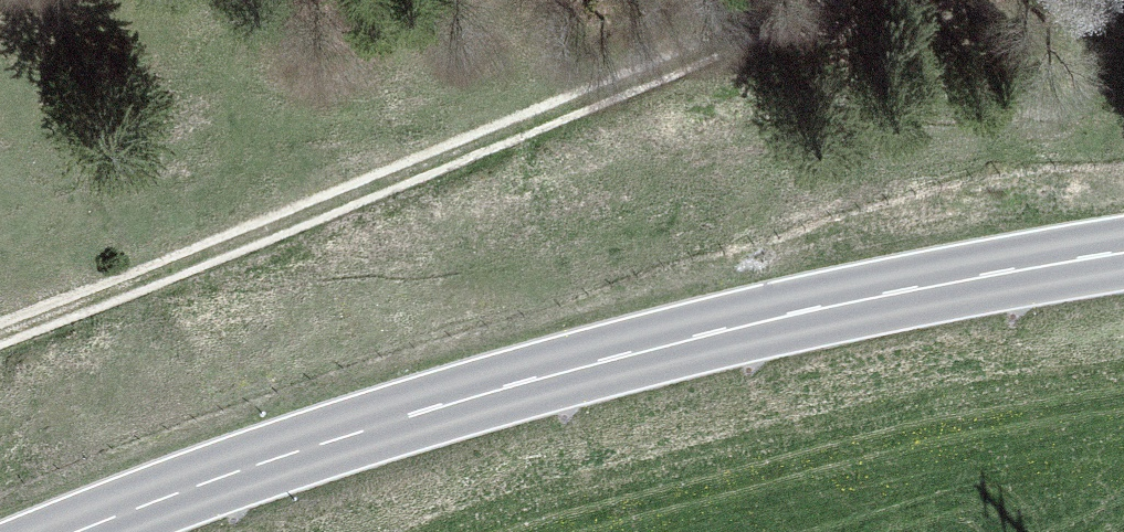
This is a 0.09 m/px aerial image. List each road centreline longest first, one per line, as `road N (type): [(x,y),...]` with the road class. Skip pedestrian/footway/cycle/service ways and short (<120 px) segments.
road 1 (secondary): [(62,531),(552,367),(1123,261)]
road 2 (track): [(0,344),(717,42),(798,0)]

